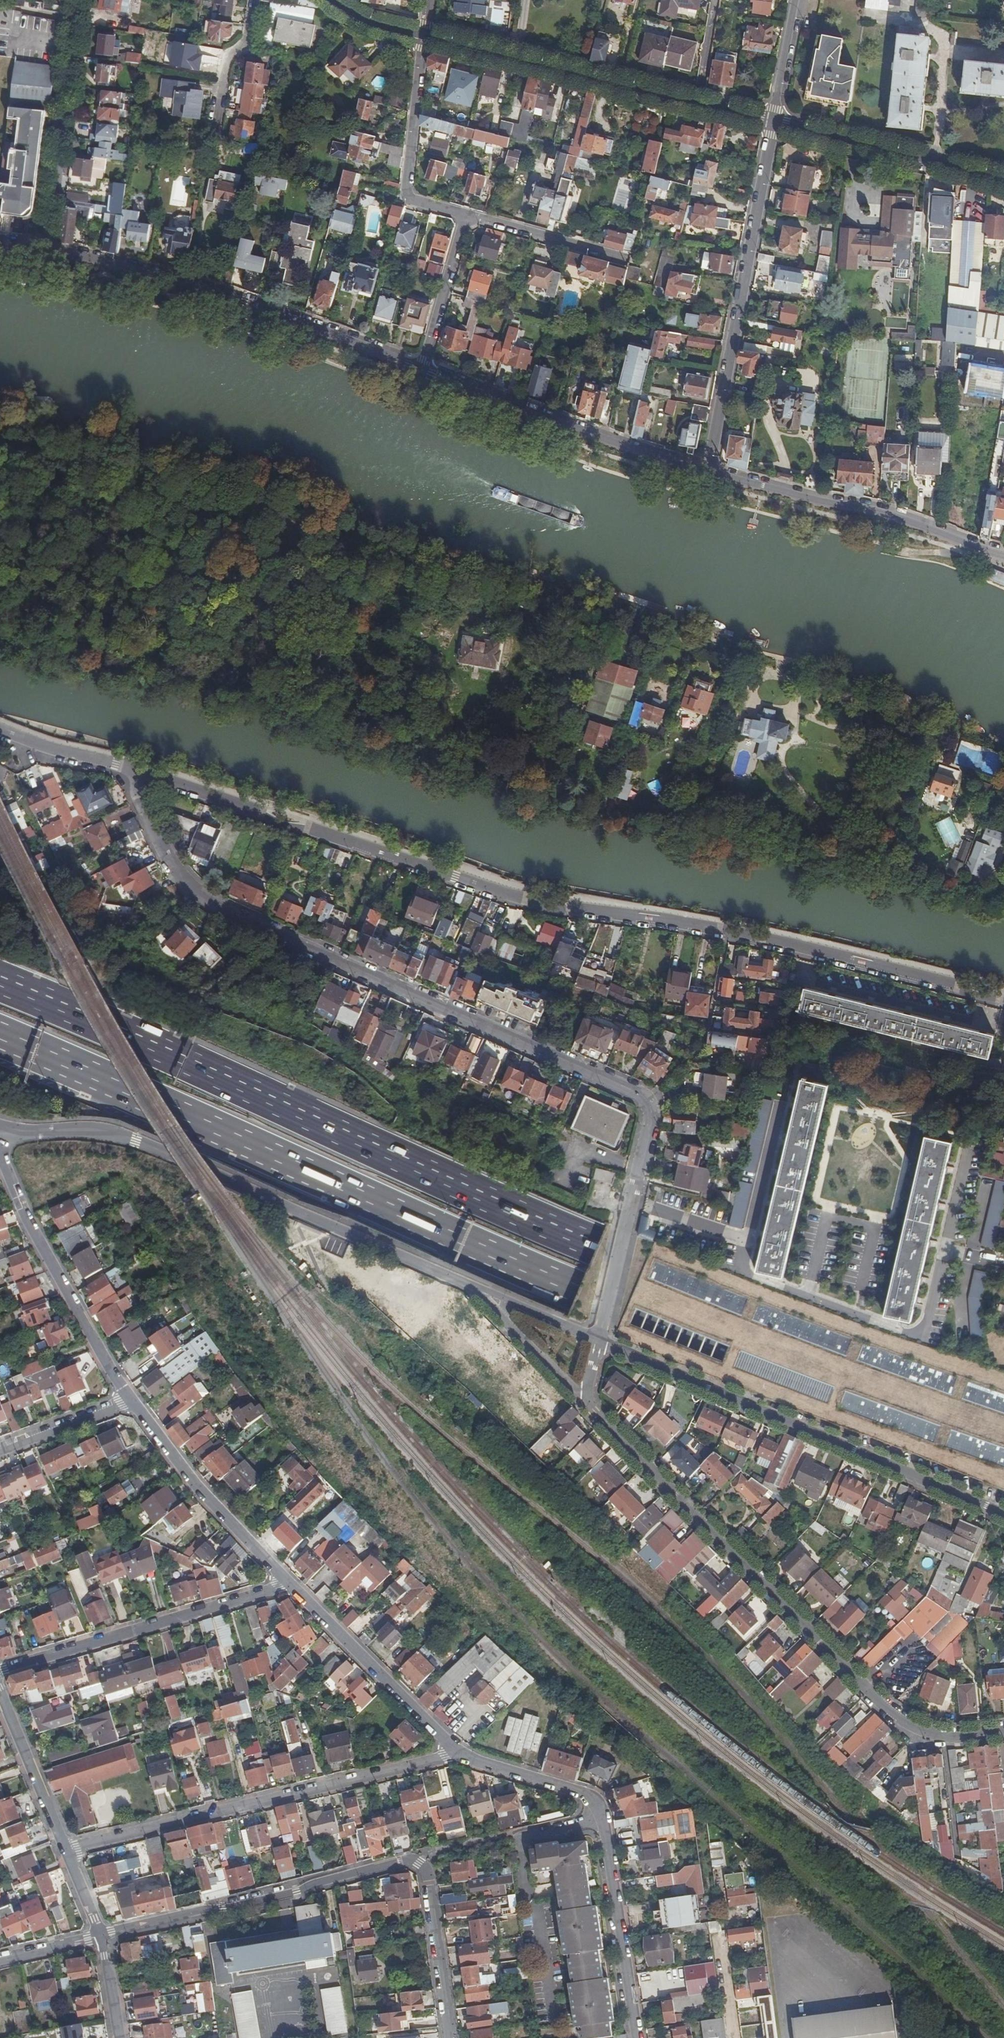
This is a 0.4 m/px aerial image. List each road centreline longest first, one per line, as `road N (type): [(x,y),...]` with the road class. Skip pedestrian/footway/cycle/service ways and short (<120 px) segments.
road 1 (motorway): [(1003,1404),(598,1250),(184,1060),(0,986)]
road 2 (motorway): [(0,1036),(579,1293),(972,1447)]
road 3 (residential): [(1003,996),(726,929),(522,899),(132,768)]
road 4 (residential): [(598,1340),(650,1099),(210,905),(146,818),(132,768)]
road 5 (residential): [(588,1407),(890,1714),(944,1738),(1003,1731)]
road 6 (residential): [(0,1127),(136,1140),(479,1290)]
road 7 (residential): [(101,1934),(419,1862),(430,1883),(453,2037)]
road 8 (residential): [(1003,1511),(598,1340)]
road 9 (residential): [(459,1753),(66,1851)]
road 10 (residential): [(423,369),(199,288),(45,250)]
road 11 (residential): [(708,473),(773,121)]
road 12 (residential): [(425,40),(773,121)]
road 13 (residential): [(1003,556),(888,514),(708,473)]
road 14 (residential): [(708,473),(423,369)]
road 15 (residential): [(289,1582),(0,1672)]
road 16 (residential): [(0,1139),(26,1221),(131,1401)]
road 17 (residential): [(82,0),(45,250)]
road 18 (residential): [(289,1582),(459,1753)]
road 19 (residential): [(131,1401),(289,1582)]
road 20 (residential): [(773,121),(1003,179)]
road 21 (residential): [(601,1819),(636,2037)]
road 22 (residential): [(465,216),(408,194),(425,40)]
road 23 (residential): [(0,1698),(66,1851)]
road 24 (residential): [(459,1753),(588,1794),(601,1819)]
road 25 (residential): [(479,1290),(588,1407)]
road 26 (residential): [(465,216),(423,369)]
road 27 (residential): [(0,1450),(131,1401)]
road 28 (residential): [(132,768),(0,728)]
road 29 (residential): [(217,125),(228,62),(246,42),(252,0)]
road 30 (residential): [(479,1290),(598,1340)]
road 31 (residential): [(773,121),(795,0)]
road 32 (residential): [(581,247),(465,216)]

